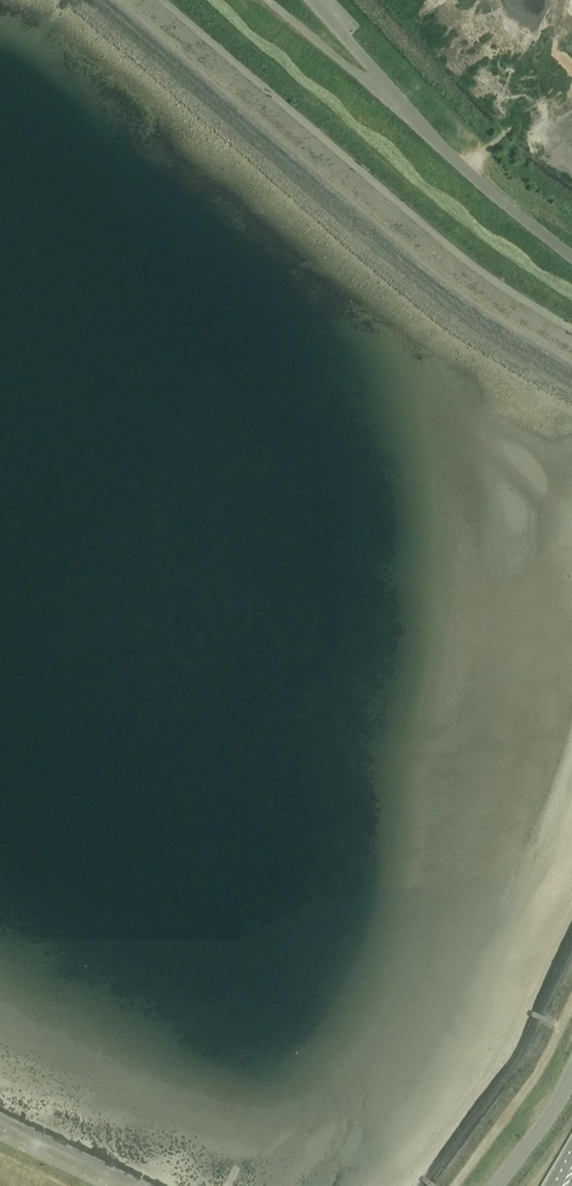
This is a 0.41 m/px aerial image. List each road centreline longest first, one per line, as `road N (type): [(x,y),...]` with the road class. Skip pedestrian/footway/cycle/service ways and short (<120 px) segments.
road 1 (unclassified): [(571,256),(479,182),(311,0)]
road 2 (unclassified): [(498,1185),(571,1073)]

